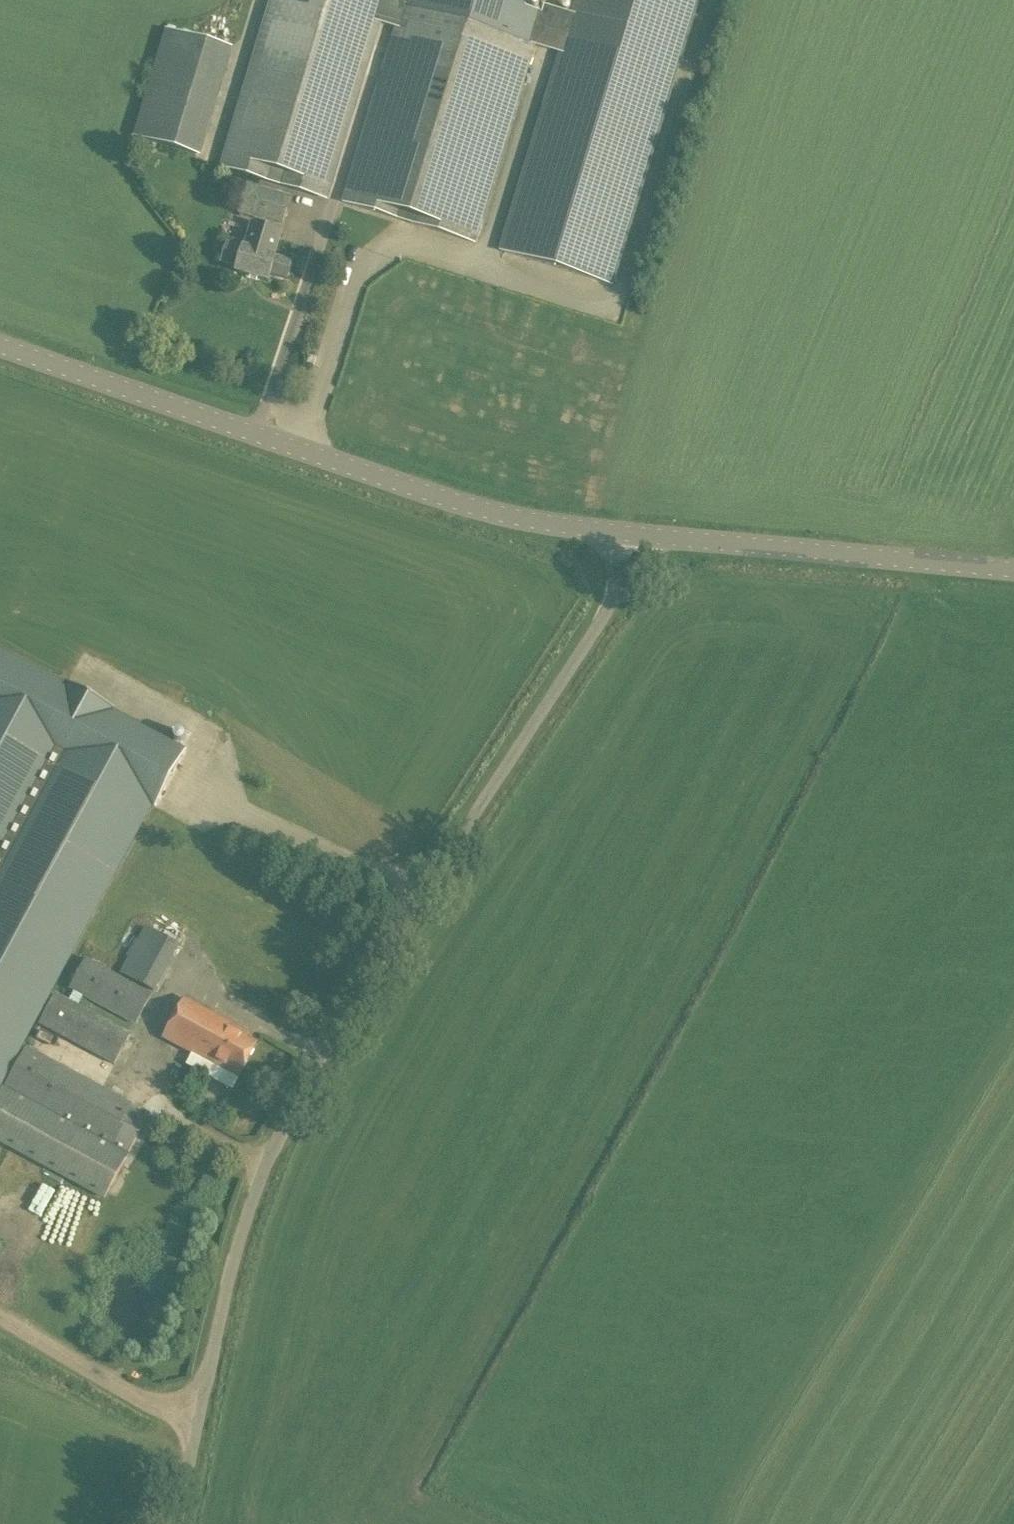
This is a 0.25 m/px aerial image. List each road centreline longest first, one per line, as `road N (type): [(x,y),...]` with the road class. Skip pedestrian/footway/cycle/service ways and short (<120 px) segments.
road 1 (unclassified): [(178,1523),(237,1262),(269,1158),(326,1051),(622,582),(632,533)]
road 2 (tertiary): [(632,533),(493,513),(0,346)]
road 3 (tertiary): [(1013,575),(632,533)]

